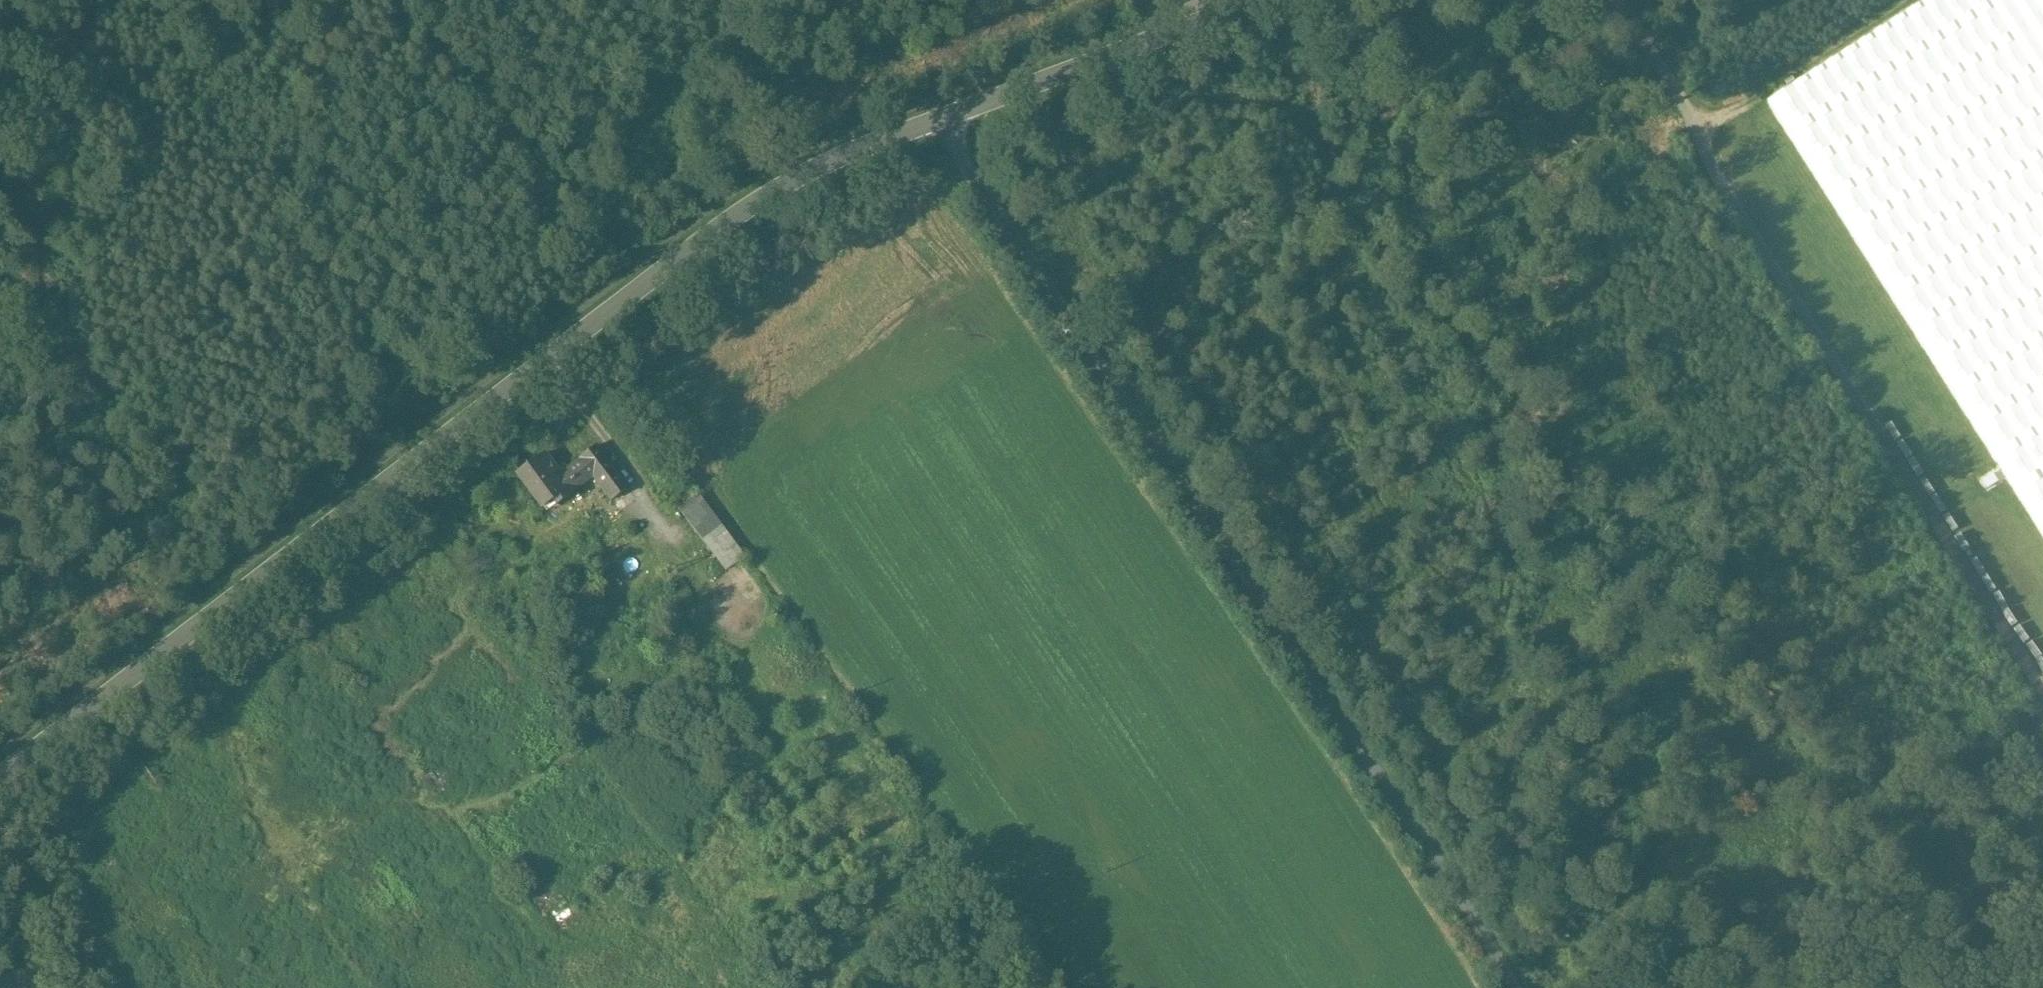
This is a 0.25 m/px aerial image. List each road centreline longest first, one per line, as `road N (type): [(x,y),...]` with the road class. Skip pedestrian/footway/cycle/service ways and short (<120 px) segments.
road 1 (unclassified): [(0,778),(753,206),(819,169),(938,122)]
road 2 (unclassified): [(938,122),(1505,987)]
road 3 (unclassified): [(938,122),(1251,0)]

